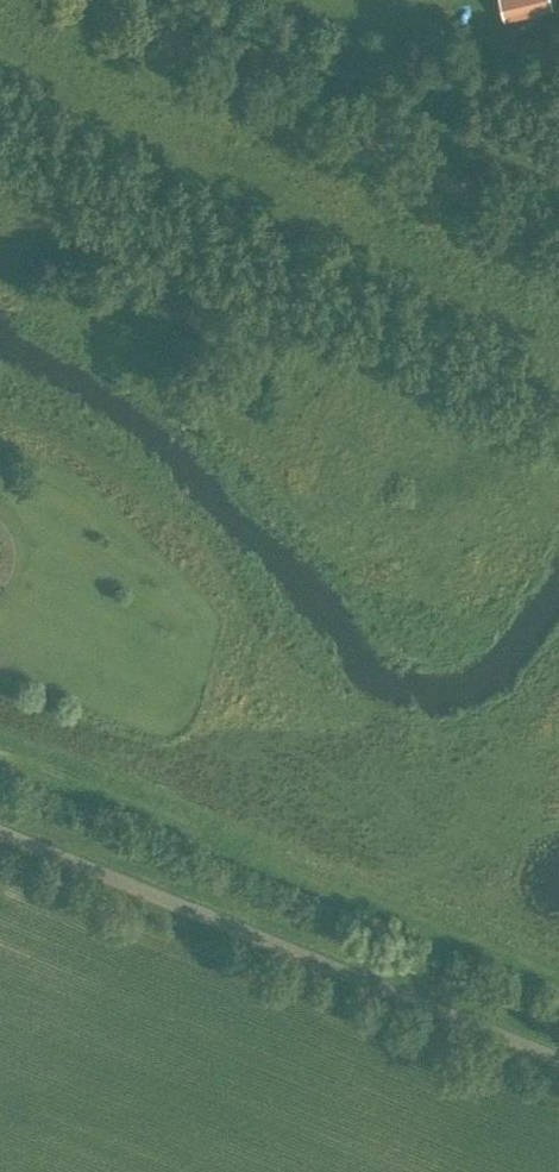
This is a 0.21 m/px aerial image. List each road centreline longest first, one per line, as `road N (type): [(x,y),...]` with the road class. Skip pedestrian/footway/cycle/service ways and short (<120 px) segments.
road 1 (unclassified): [(558,1056),(0,828)]

